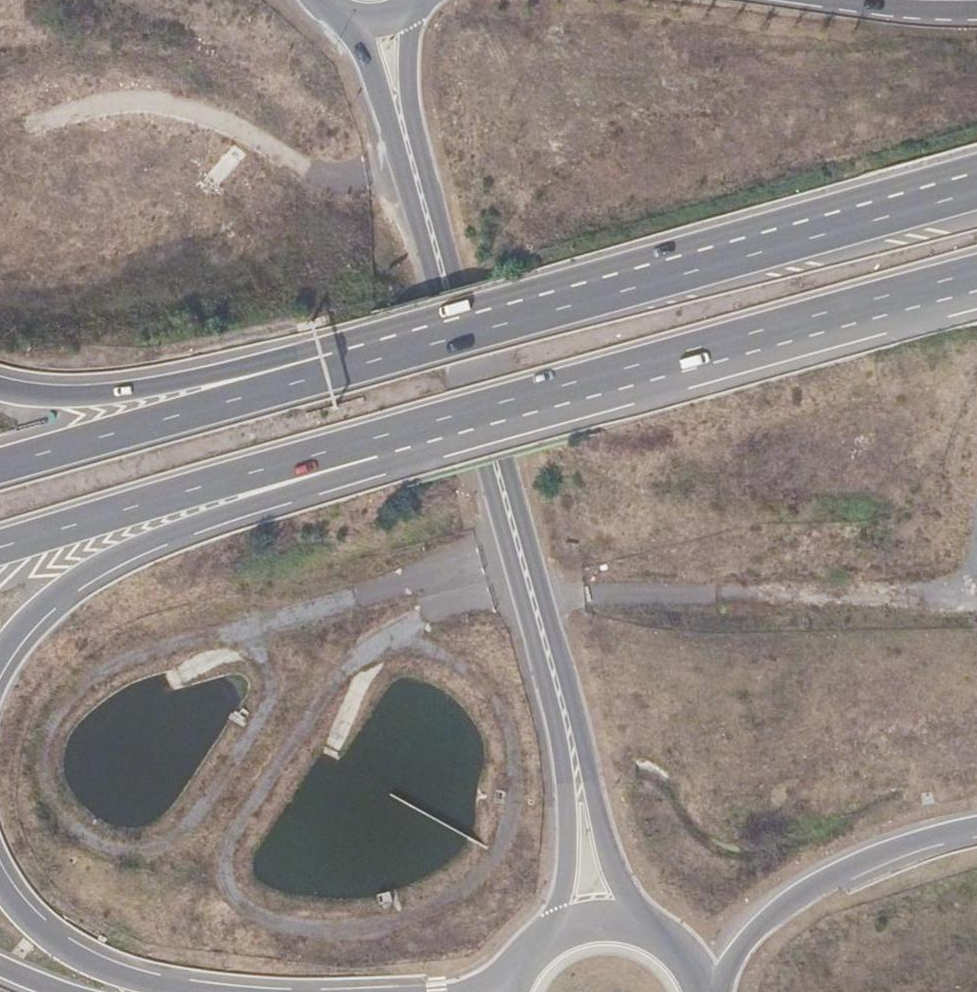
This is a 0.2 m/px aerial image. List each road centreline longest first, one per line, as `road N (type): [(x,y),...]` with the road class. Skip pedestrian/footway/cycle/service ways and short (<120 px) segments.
road 1 (trunk): [(0,655),(45,602),(168,533),(828,320)]
road 2 (trunk): [(0,551),(828,320)]
road 3 (trunk): [(976,190),(347,365)]
road 4 (primary): [(535,599),(442,276),(381,20)]
road 5 (trunk): [(347,365),(0,467)]
road 6 (primary): [(657,930),(630,900),(606,847),(585,747),(535,599)]
road 7 (trunk): [(347,365),(265,362),(115,394),(39,395),(0,386)]
road 8 (primary): [(535,599),(569,816),(561,902),(543,935)]
road 9 (trunk): [(708,991),(750,934),(783,905),(891,852),(976,827)]
road 10 (trunk): [(213,991),(131,980),(91,964),(25,916),(0,876)]
road 11 (trunk): [(828,320),(976,279)]
road 12 (primary): [(657,930),(593,915),(543,935)]

